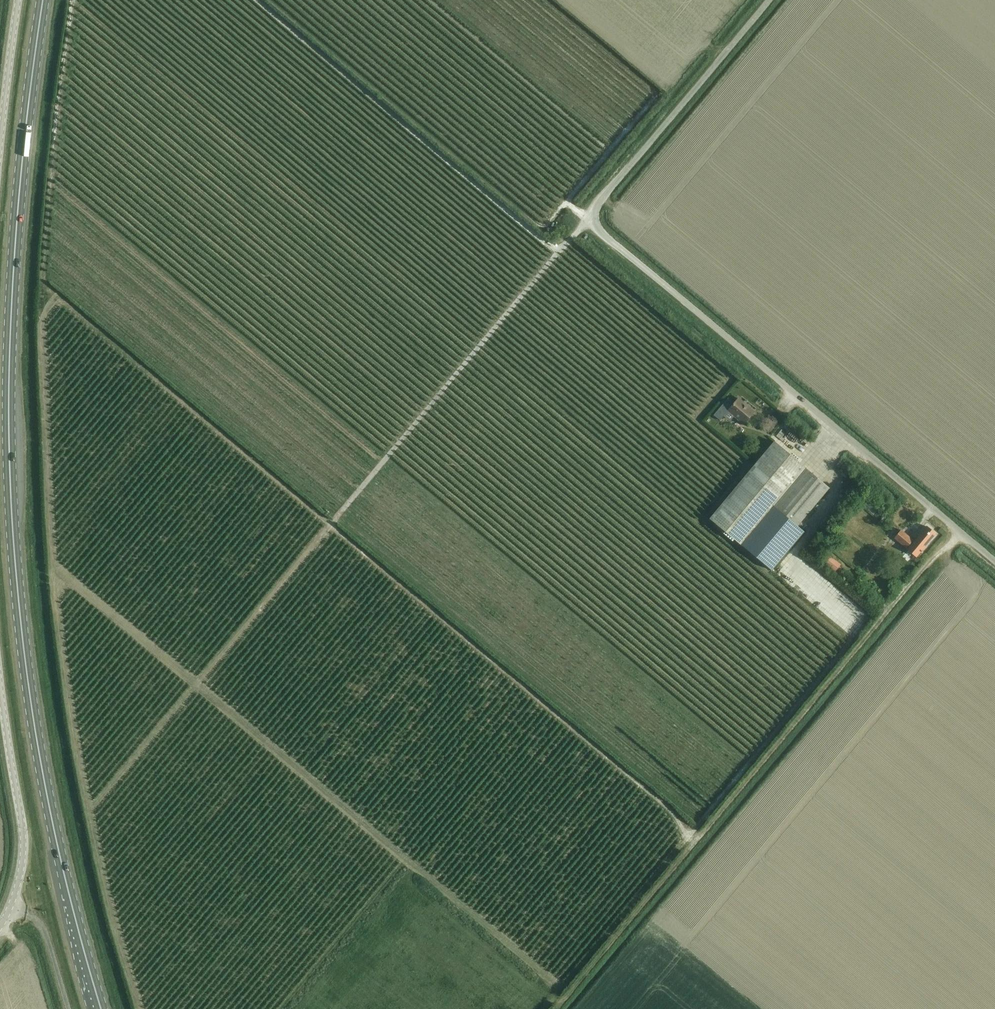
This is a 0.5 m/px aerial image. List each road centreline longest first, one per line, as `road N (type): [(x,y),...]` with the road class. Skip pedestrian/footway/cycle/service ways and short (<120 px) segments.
road 1 (primary): [(101,1008),(36,736),(12,524),(11,303),(43,0)]
road 2 (unclassified): [(994,564),(587,221),(769,0)]
road 3 (track): [(587,221),(328,527)]
road 4 (unclassified): [(0,926),(11,913),(23,833),(0,668)]
road 5 (track): [(587,221),(569,199),(657,95)]
road 6 (unclassified): [(0,133),(18,0)]

